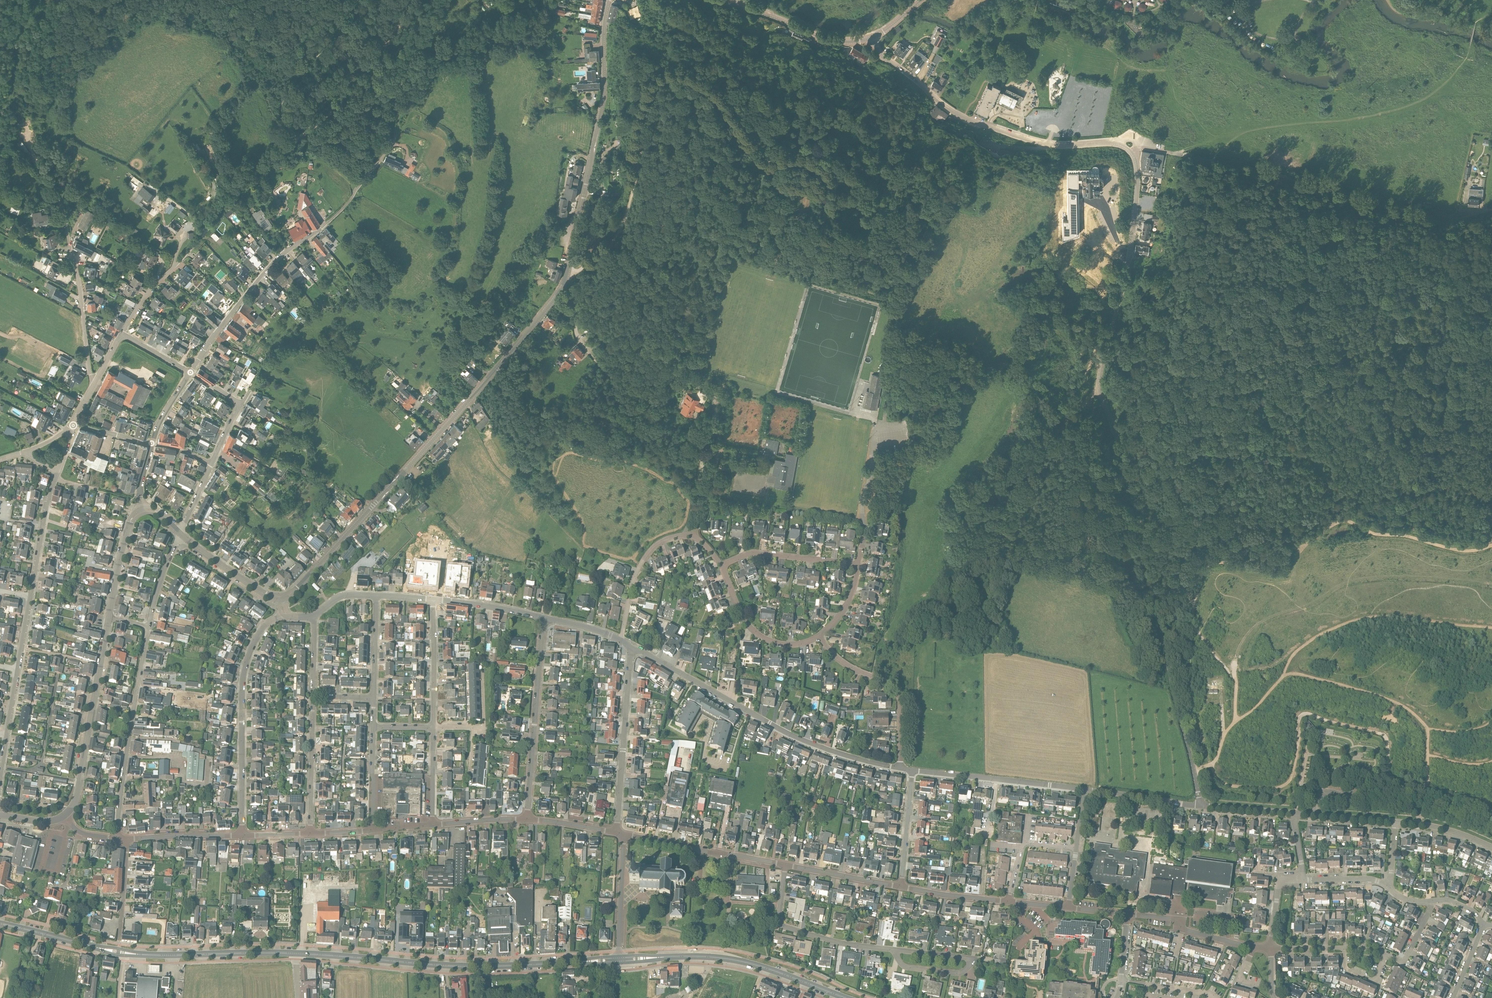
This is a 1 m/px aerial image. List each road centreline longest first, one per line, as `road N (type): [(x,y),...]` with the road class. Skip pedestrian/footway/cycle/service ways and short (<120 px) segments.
road 1 (track): [(1144,547),(1157,535),(1175,481),(1172,433),(1216,365),(1203,325),(1210,306),(1226,302),(1254,312),(1281,365),(1304,376),(1340,354),(1377,301),(1415,306),(1426,325),(1436,407),(1451,432),(1462,426),(1465,383),(1491,327)]
road 2 (tertiary): [(281,599),(454,417),(563,285),(603,100),(608,0)]
road 3 (tertiary): [(1199,806),(1132,487),(1100,387),(1131,248),(1137,183),(1130,152)]
road 4 (secondary): [(618,960),(463,966),(297,953),(140,954),(0,923)]
road 5 (track): [(818,240),(827,198),(818,167),(762,161),(714,94),(676,77),(649,99),(627,210),(603,251)]
road 6 (track): [(1491,546),(1456,550),(1343,521),(1303,549),(1286,573),(1211,564),(1194,624),(1217,660),(1234,672)]
road 7 (track): [(1491,546),(1486,503),(1403,488),(1334,497),(1318,465),(1295,452),(1198,451),(1171,463)]
road 8 (unclassified): [(1491,210),(1413,214),(1250,168),(1142,147),(1130,152)]
road 9 (track): [(1221,739),(1236,722),(1237,654),(1261,622),(1369,578),(1491,585)]
road 10 (track): [(595,258),(577,336),(683,449),(694,482),(684,535)]
road 11 (track): [(1236,722),(1283,673),(1396,703),(1427,728),(1416,823)]
road 12 (track): [(1212,762),(1222,783),(1283,786),(1298,719),(1307,714),(1384,735),(1392,775),(1425,790)]
road 13 (residential): [(190,372),(262,274),(344,208),(394,142)]
road 14 (residential): [(900,768),(798,738),(631,646)]
road 15 (tertiary): [(1130,152),(1110,144),(1043,145),(971,121),(885,59),(872,37)]
road 16 (secondary): [(849,997),(736,960),(618,960)]
road 17 (residential): [(242,835),(244,668),(260,632),(283,617)]
road 18 (track): [(1283,673),(1310,641),(1365,618),(1491,628)]
road 19 (residential): [(116,838),(148,627)]
road 20 (tertiary): [(63,815),(79,786),(108,617)]
road 21 (residential): [(527,819),(542,617)]
road 22 (residential): [(617,833),(631,646)]
road 23 (residential): [(896,950),(781,925),(785,865)]
road 24 (residential): [(900,768),(898,690),(843,662),(819,636)]
road 25 (residential): [(1084,789),(913,770)]
road 26 (residential): [(94,383),(64,215)]
road 27 (tertiary): [(872,37),(826,40),(714,0)]
road 28 (residential): [(785,865),(623,835)]
road 29 (track): [(342,0),(339,31),(281,108),(295,141)]
road 30 (track): [(414,58),(521,30),(557,0)]
road 31 (residential): [(621,640),(632,582),(654,546),(688,534),(704,543)]
road 32 (residential): [(858,565),(862,499),(885,421)]
road 33 (residential): [(819,636),(788,644),(756,632),(722,565)]
road 34 (residential): [(722,565),(752,552),(858,565)]
road 35 (track): [(64,215),(41,157),(41,80)]
road 36 (residential): [(1253,947),(1181,929),(1182,919),(1128,914)]
road 37 (residential): [(310,834),(313,696)]
road 38 (residential): [(122,333),(207,231)]
road 39 (track): [(295,141),(235,173),(207,231)]
road 40 (residential): [(433,727),(433,599)]
road 41 (track): [(309,128),(386,69),(414,58)]
road 42 (residential): [(618,960),(623,835)]
road 43 (tertiary): [(281,599),(180,533)]

